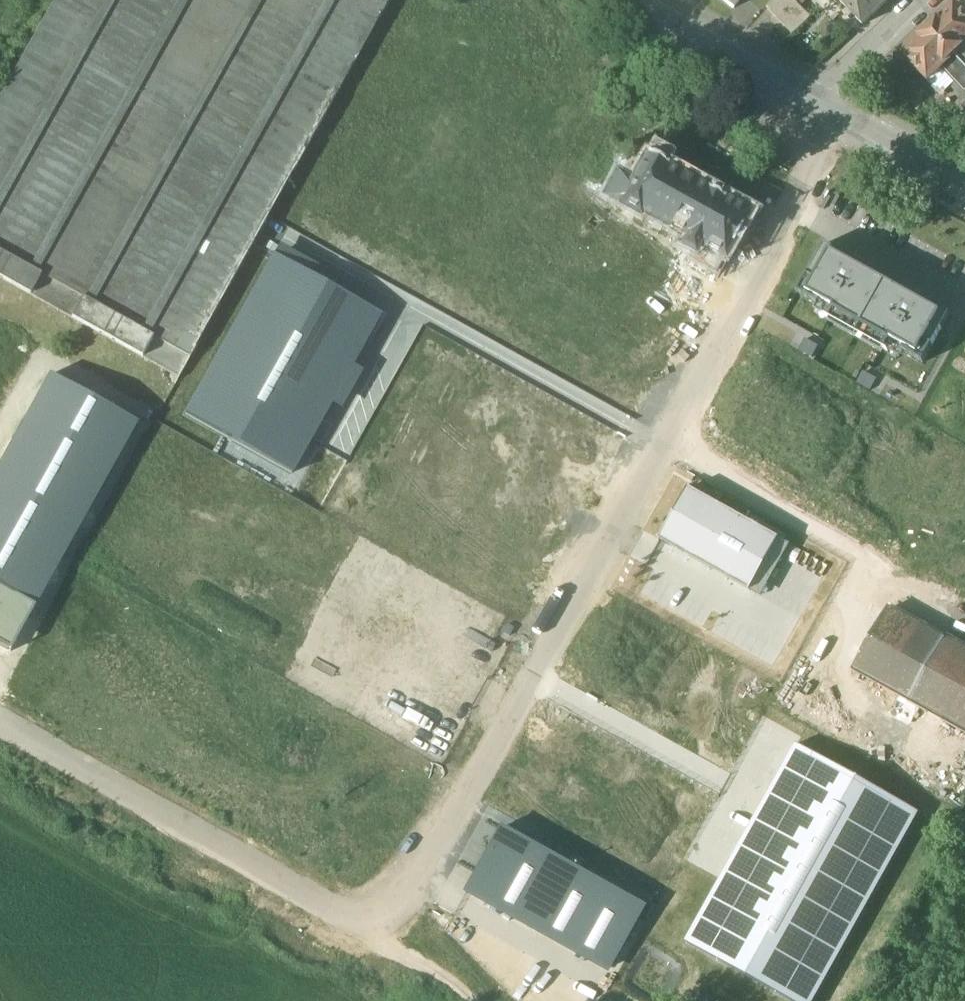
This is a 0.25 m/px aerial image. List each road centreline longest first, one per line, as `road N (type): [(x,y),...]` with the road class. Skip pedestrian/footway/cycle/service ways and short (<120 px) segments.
road 1 (residential): [(0,722),(344,916),(381,921),(414,884),(837,113)]
road 2 (tertiary): [(818,102),(634,0)]
road 3 (residential): [(818,102),(926,0)]
road 4 (tertiary): [(964,187),(837,113)]
road 5 (track): [(381,921),(382,944),(429,965),(472,1000)]

